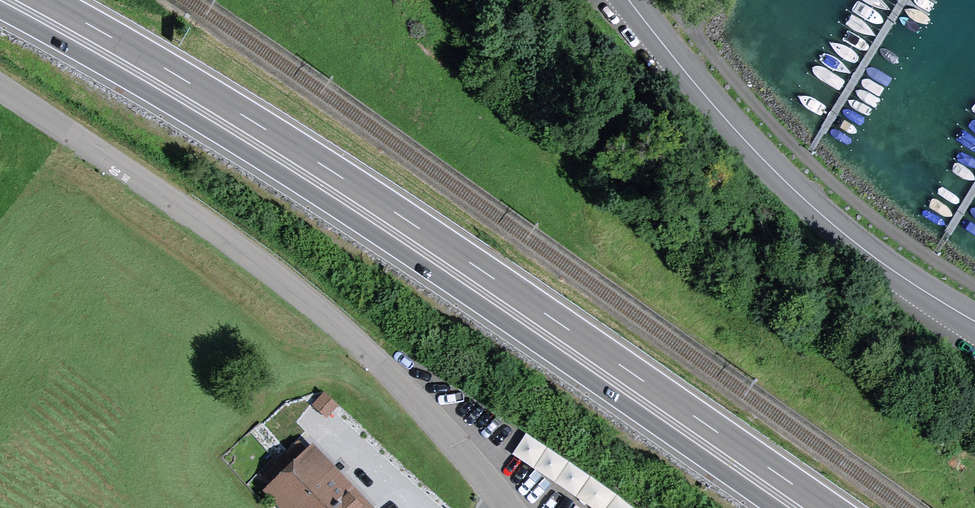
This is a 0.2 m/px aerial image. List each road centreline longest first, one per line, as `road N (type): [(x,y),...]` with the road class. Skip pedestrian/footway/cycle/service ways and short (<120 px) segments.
road 1 (trunk): [(827,507),(332,171),(44,0)]
road 2 (trunk): [(0,9),(335,208),(774,507)]
road 3 (residential): [(0,87),(325,310),(515,507)]
road 4 (primary): [(638,0),(764,152),(874,252),(974,317)]

